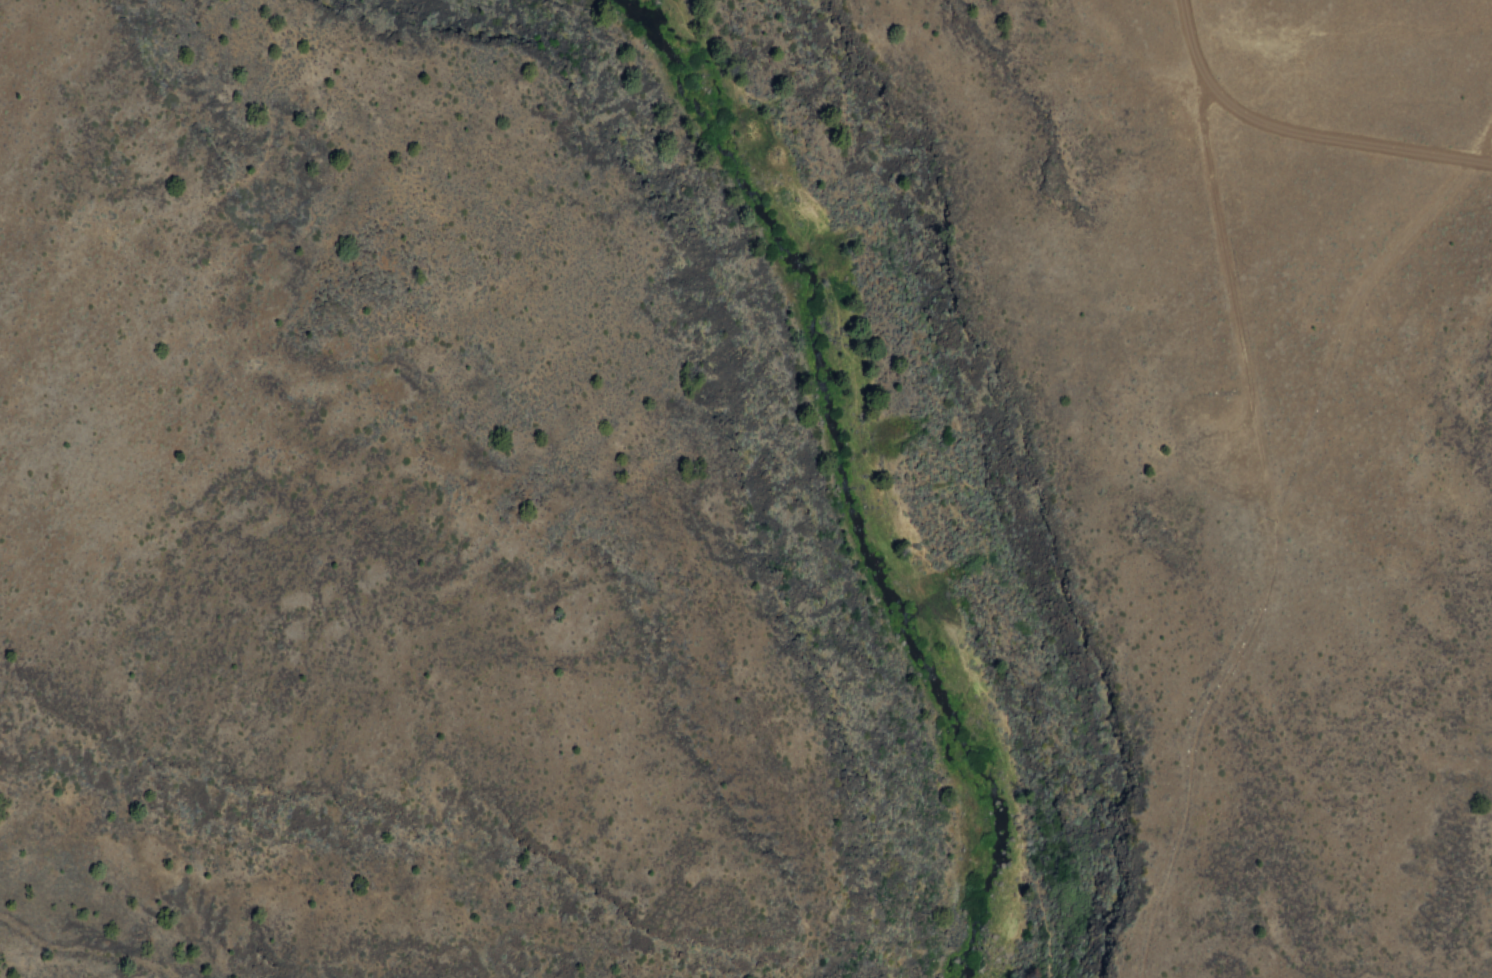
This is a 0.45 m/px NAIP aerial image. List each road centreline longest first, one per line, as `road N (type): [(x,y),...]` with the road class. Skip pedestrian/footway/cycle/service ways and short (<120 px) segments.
road 1 (residential): [(1151,977),(1193,817),(1203,733),(1276,600),(1288,530),(1197,0)]
road 2 (track): [(1289,507),(1365,291),(1491,132)]

